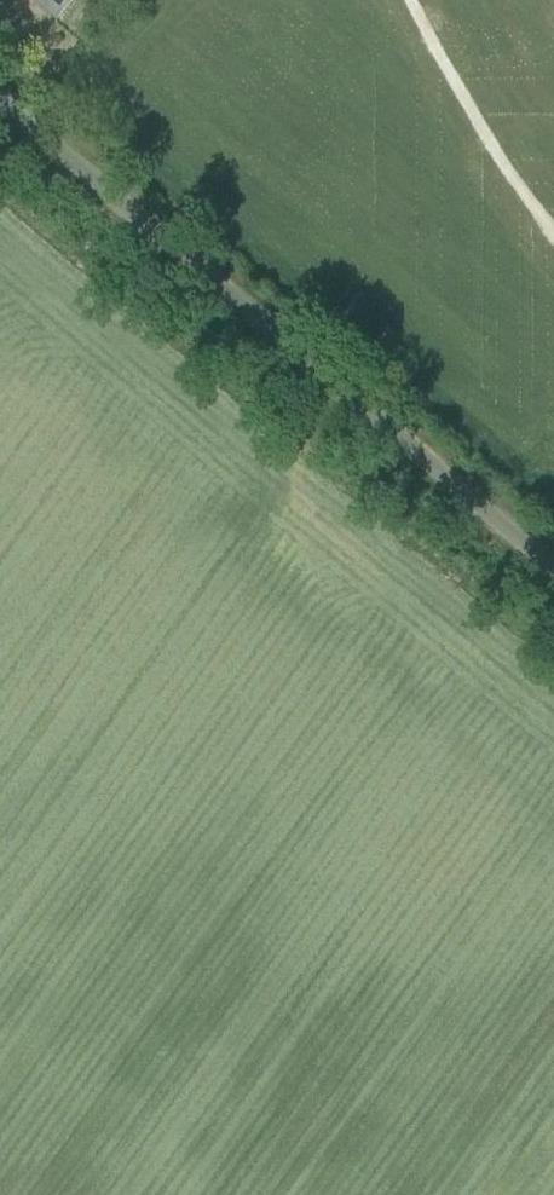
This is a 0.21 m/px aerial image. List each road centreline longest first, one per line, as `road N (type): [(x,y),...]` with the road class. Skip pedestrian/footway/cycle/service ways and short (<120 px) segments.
road 1 (unclassified): [(0,88),(553,580)]

